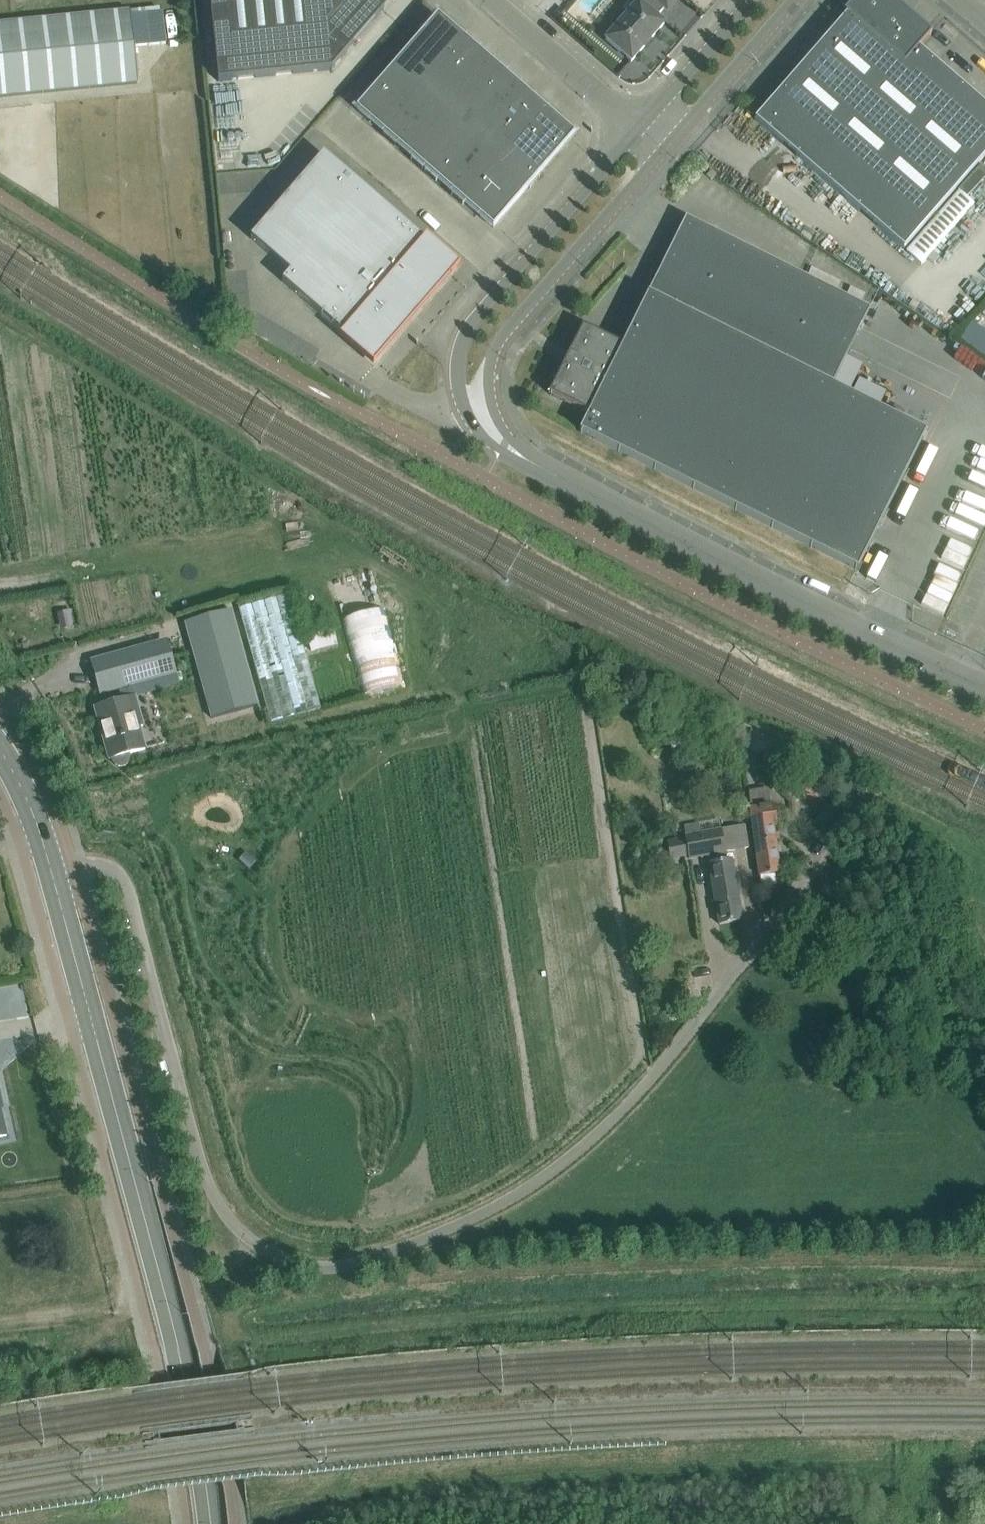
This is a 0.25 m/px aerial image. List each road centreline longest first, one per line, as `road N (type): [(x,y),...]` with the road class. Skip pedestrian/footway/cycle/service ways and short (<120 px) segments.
road 1 (unclassified): [(204,1523),(192,1426),(79,975),(21,780),(0,748)]
road 2 (unclassified): [(984,687),(528,461)]
road 3 (unclassified): [(635,134),(462,339),(456,377),(467,420),(500,452),(528,461)]
road 4 (unclassified): [(528,461),(490,400),(491,360),(501,337),(660,155)]
road 5 (unclassified): [(660,155),(794,0)]
road 6 (unclassified): [(635,134),(480,0)]
road 7 (unclassified): [(751,0),(635,134)]

